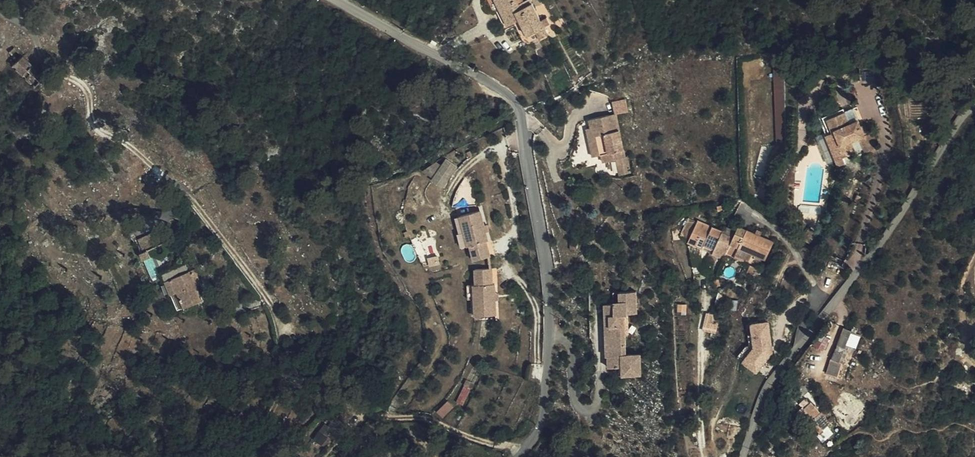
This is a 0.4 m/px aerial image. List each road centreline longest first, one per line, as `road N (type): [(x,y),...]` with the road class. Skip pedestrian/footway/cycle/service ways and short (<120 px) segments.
road 1 (track): [(523,453),(425,417),(305,409),(278,314),(256,278),(173,185),(96,125),(84,85),(46,62),(35,34),(0,9)]
road 2 (unclassified): [(520,456),(543,421),(550,335),(550,287),(521,112),(509,94),(435,53)]
road 3 (unclassified): [(974,107),(957,120),(894,221),(767,387),(744,456)]

